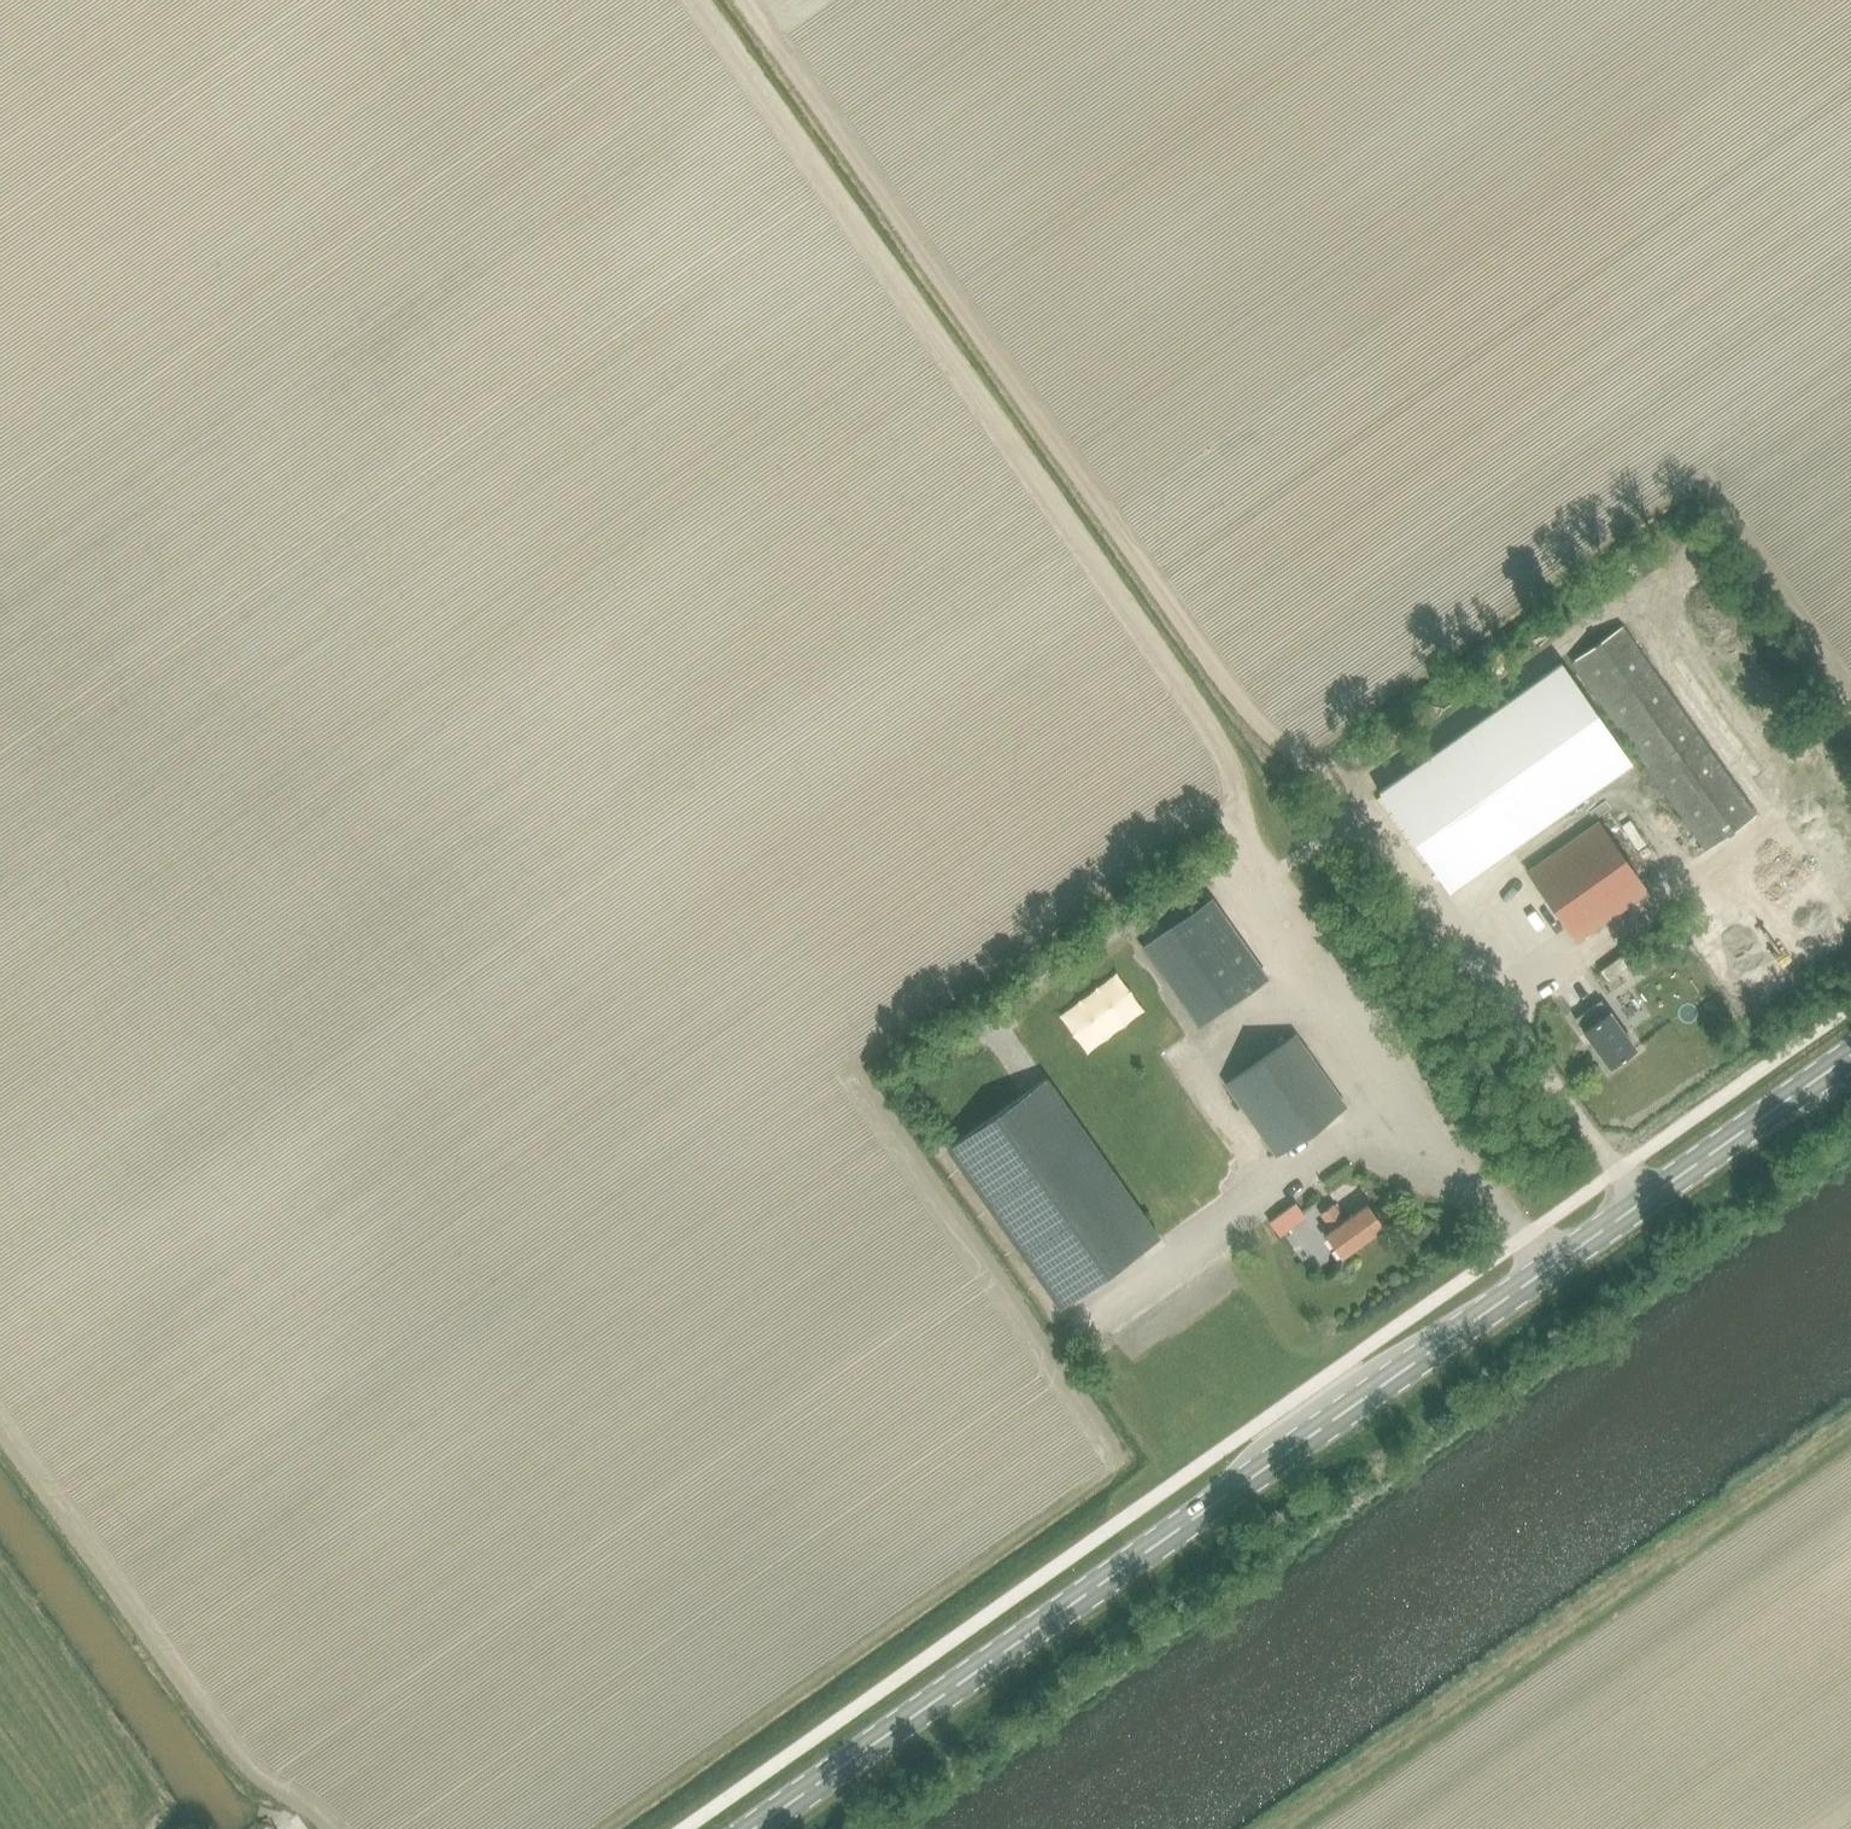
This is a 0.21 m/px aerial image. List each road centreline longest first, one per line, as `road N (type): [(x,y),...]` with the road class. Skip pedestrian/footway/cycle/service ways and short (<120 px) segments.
road 1 (primary): [(754,1828),(1850,1056)]

